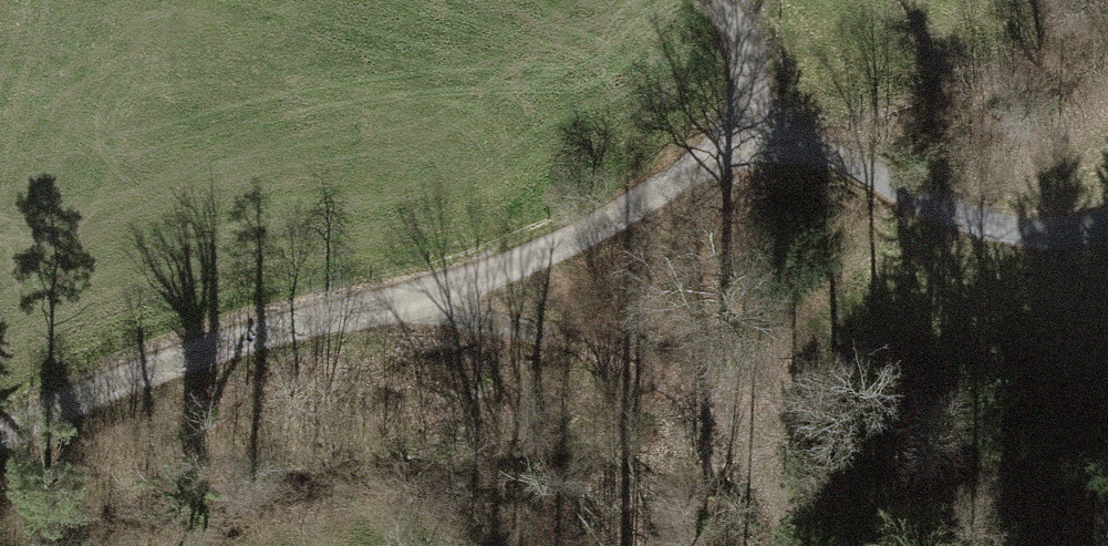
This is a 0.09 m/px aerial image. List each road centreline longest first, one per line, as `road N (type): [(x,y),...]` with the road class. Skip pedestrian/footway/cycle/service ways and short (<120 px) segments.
road 1 (track): [(756,141),(650,208),(499,283),(167,365),(0,444)]
road 2 (track): [(411,308),(641,369),(689,394),(752,444),(789,545)]
road 3 (track): [(1107,230),(1026,237),(846,163),(756,141)]
road 4 (track): [(689,394),(658,438),(527,544)]
road 5 (track): [(706,0),(738,31),(756,141)]

